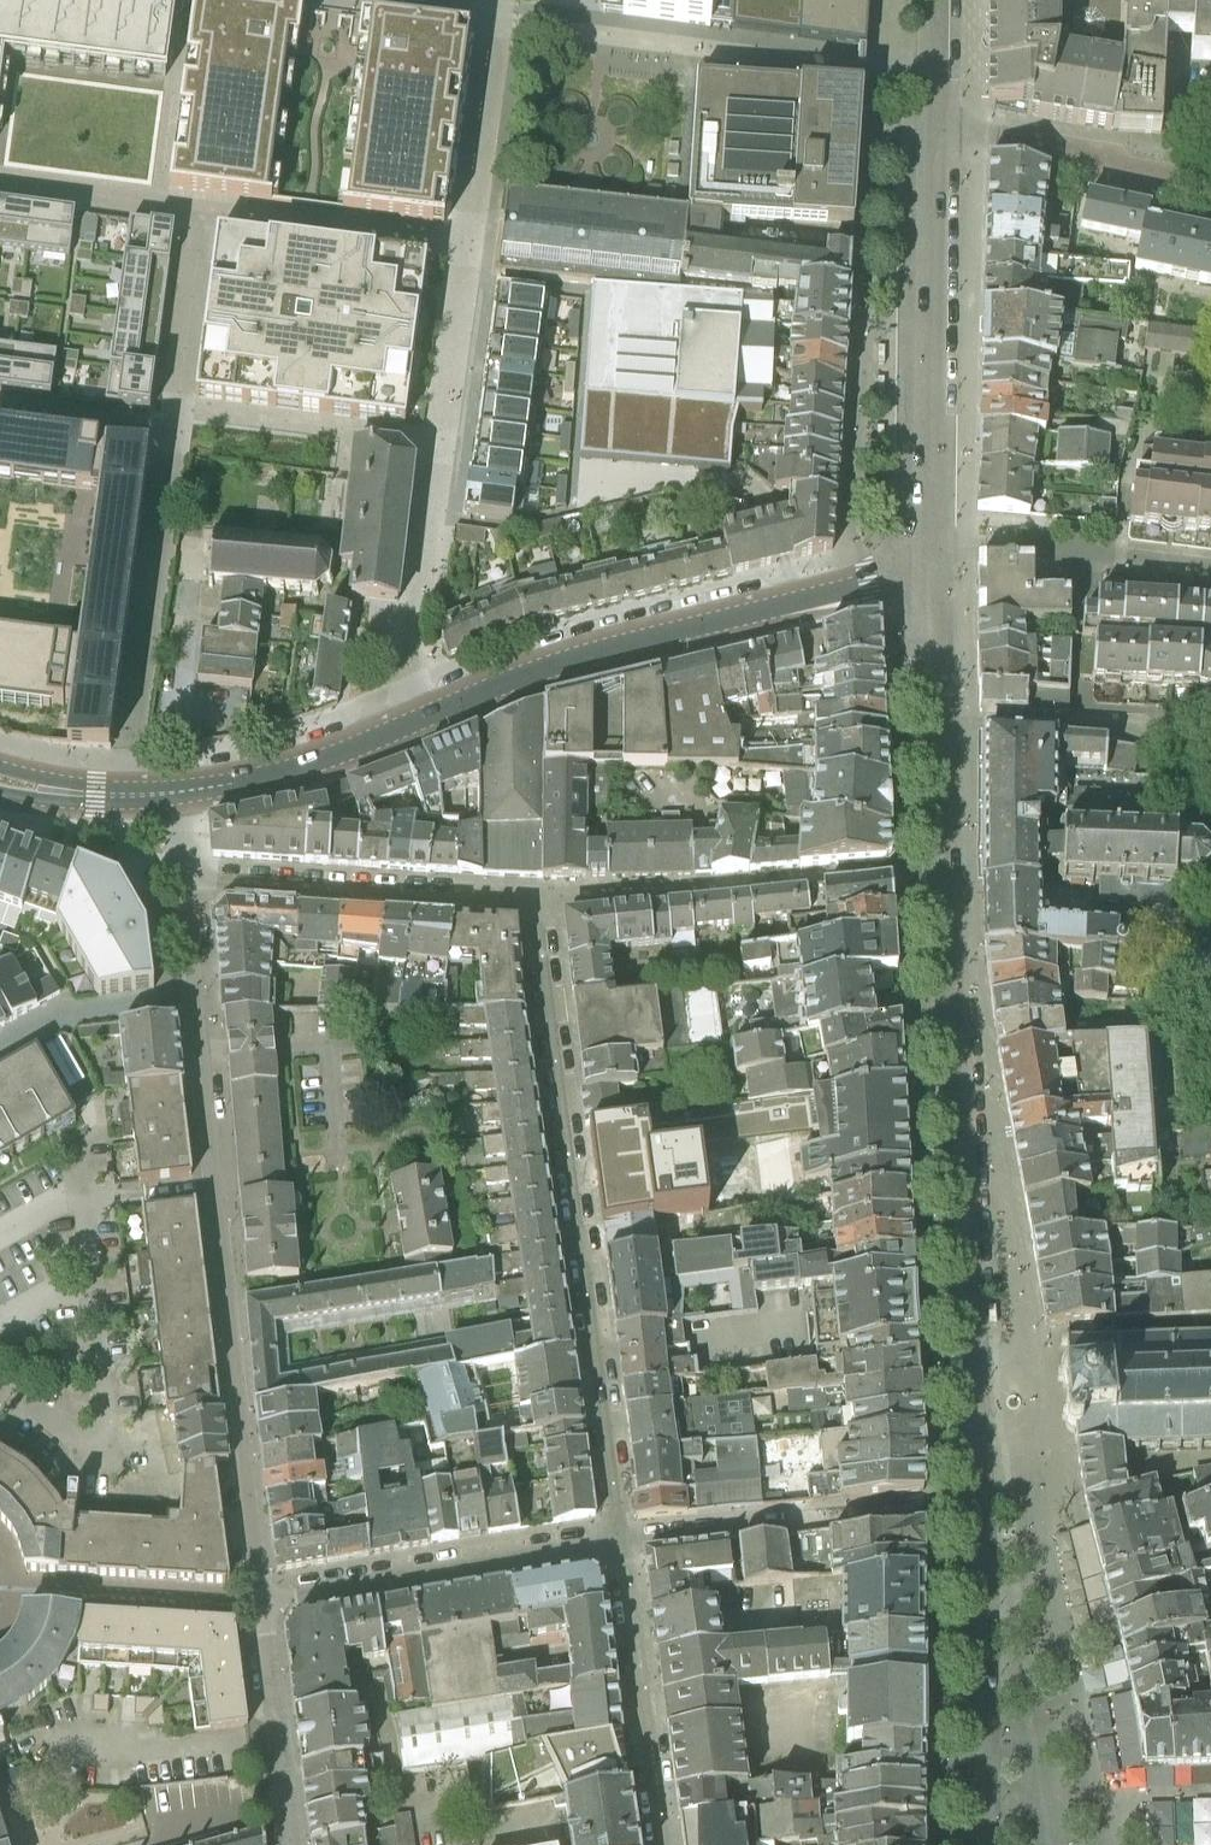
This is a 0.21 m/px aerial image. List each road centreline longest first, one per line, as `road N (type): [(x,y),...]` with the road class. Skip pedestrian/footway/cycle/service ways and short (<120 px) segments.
road 1 (residential): [(621,1539),(541,898),(186,881)]
road 2 (tertiary): [(180,793),(305,765),(611,648),(928,571)]
road 3 (residential): [(976,1505),(936,726)]
road 4 (residential): [(186,881),(258,1599)]
road 5 (tertiary): [(928,571),(934,128)]
road 6 (residential): [(258,1599),(621,1539)]
road 7 (residential): [(621,1539),(976,1505)]
road 8 (residential): [(980,1844),(976,1505)]
road 9 (residential): [(662,1844),(621,1539)]
road 10 (residential): [(934,128),(1075,148),(1122,172),(1210,189)]
road 11 (residential): [(258,1599),(295,1844)]
road 12 (tertiary): [(934,128),(937,0)]

